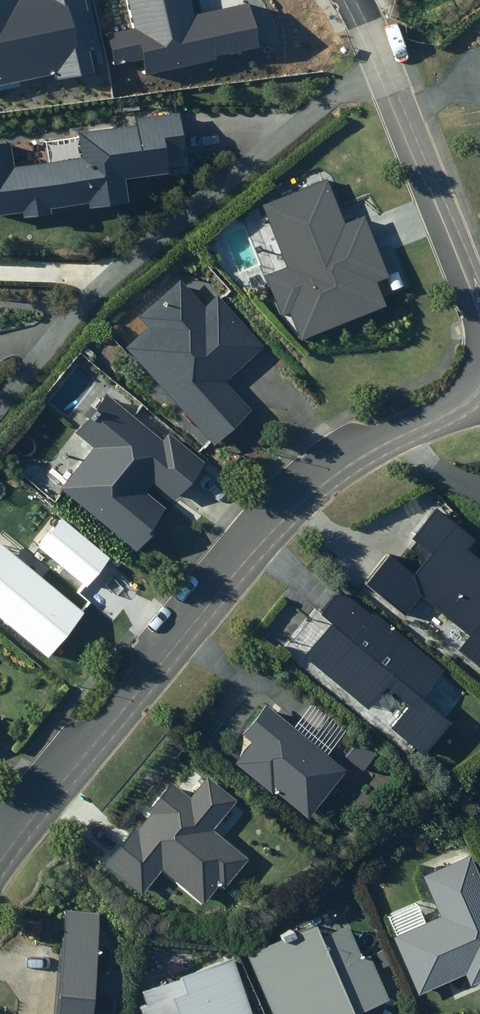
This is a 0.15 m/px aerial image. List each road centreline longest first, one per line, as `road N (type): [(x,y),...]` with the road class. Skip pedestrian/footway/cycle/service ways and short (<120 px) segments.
road 1 (residential): [(479,403),(392,436),(296,506),(0,853)]
road 2 (residential): [(479,315),(402,112),(345,0)]

